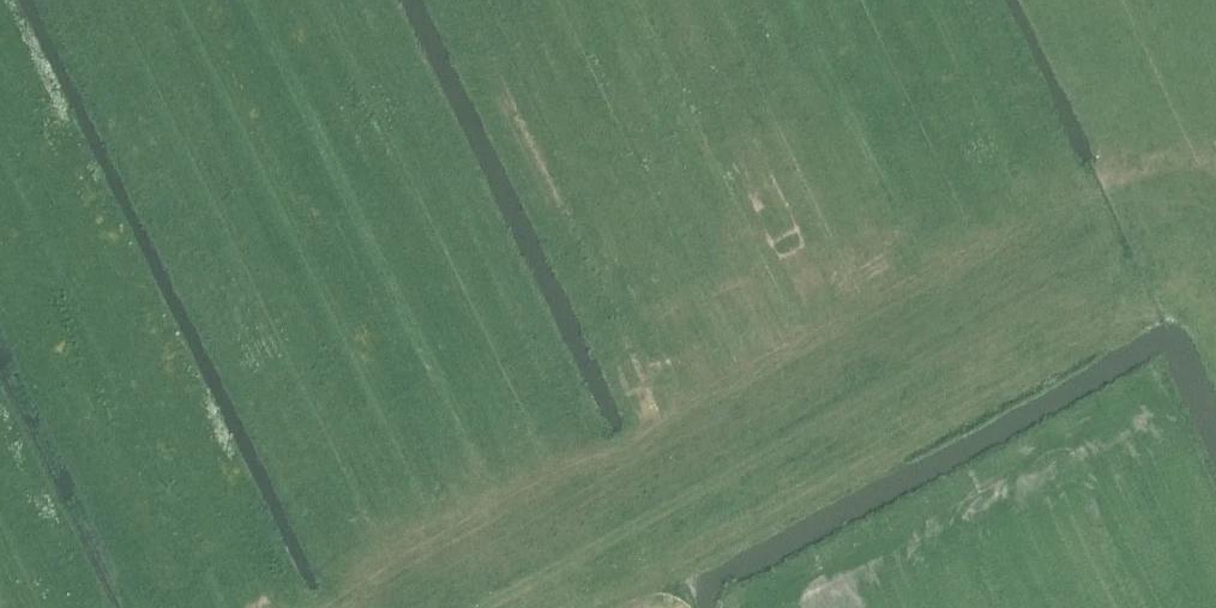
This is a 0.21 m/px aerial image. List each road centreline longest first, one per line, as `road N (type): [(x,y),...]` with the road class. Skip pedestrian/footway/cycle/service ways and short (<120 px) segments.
road 1 (track): [(488,607),(1197,230),(1215,254)]

